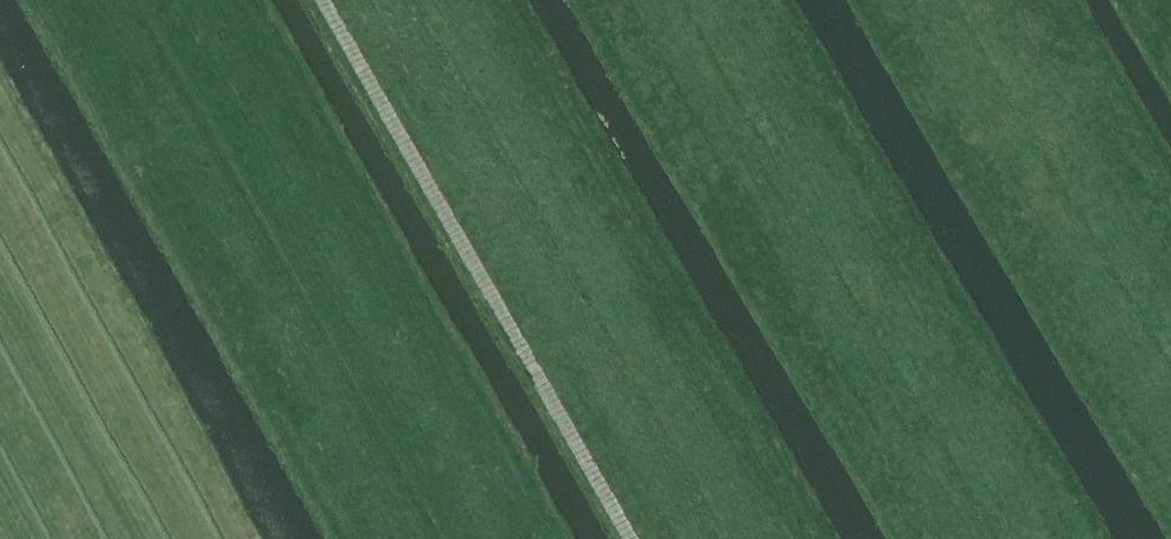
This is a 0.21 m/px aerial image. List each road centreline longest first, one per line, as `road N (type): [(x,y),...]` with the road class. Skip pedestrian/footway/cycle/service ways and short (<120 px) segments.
road 1 (track): [(629,538),(322,0)]

